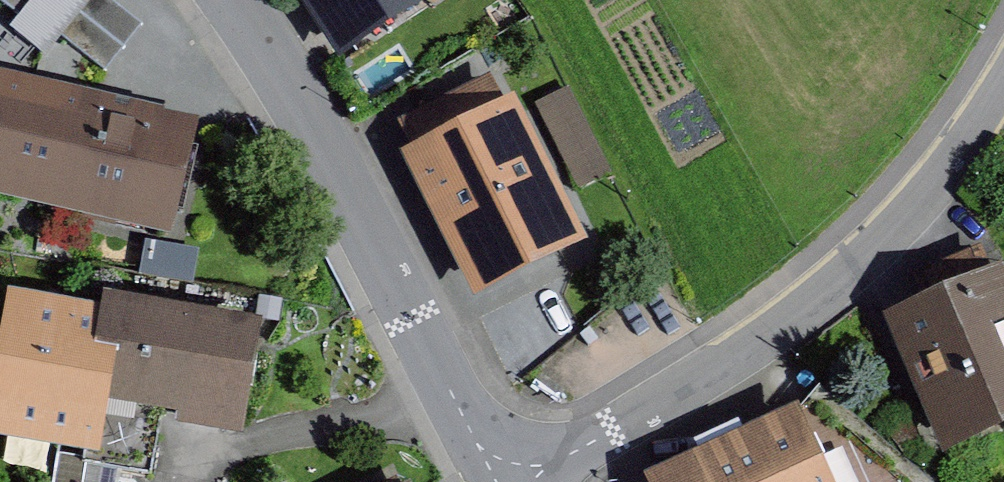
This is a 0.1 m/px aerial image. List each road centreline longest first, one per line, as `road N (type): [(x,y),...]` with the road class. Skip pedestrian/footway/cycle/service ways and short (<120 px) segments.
road 1 (residential): [(1003,91),(910,222),(837,294),(743,362),(512,481)]
road 2 (unclassified): [(504,481),(341,178),(230,0)]

